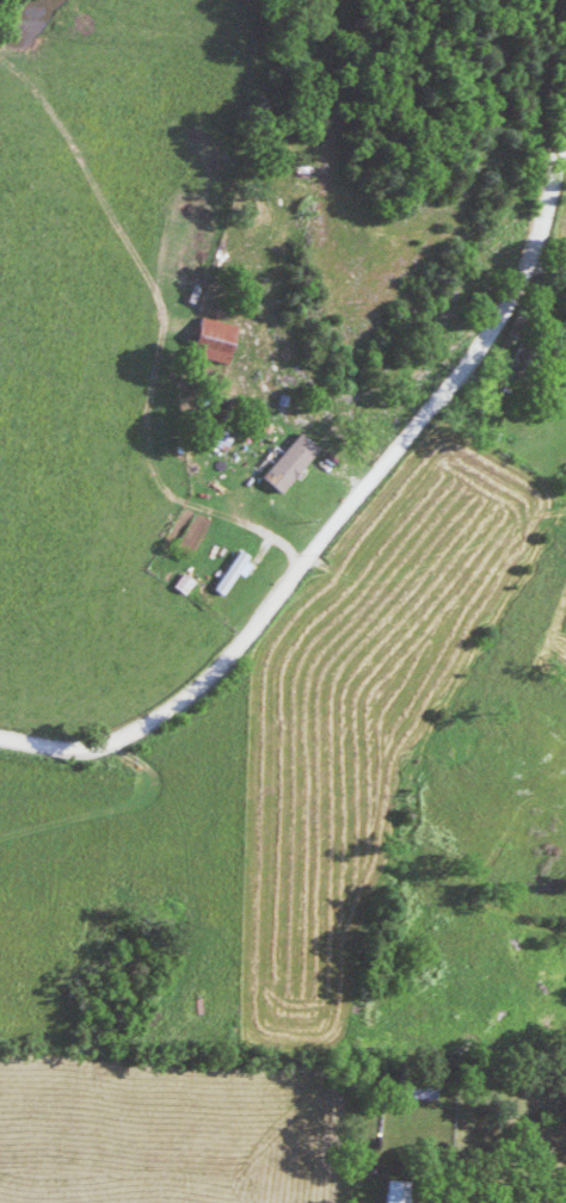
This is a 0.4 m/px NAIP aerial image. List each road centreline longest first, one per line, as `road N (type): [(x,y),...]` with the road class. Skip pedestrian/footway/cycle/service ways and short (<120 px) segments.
road 1 (residential): [(0,740),(99,747),(130,735),(216,670),(500,320),(547,212),(565,116)]

